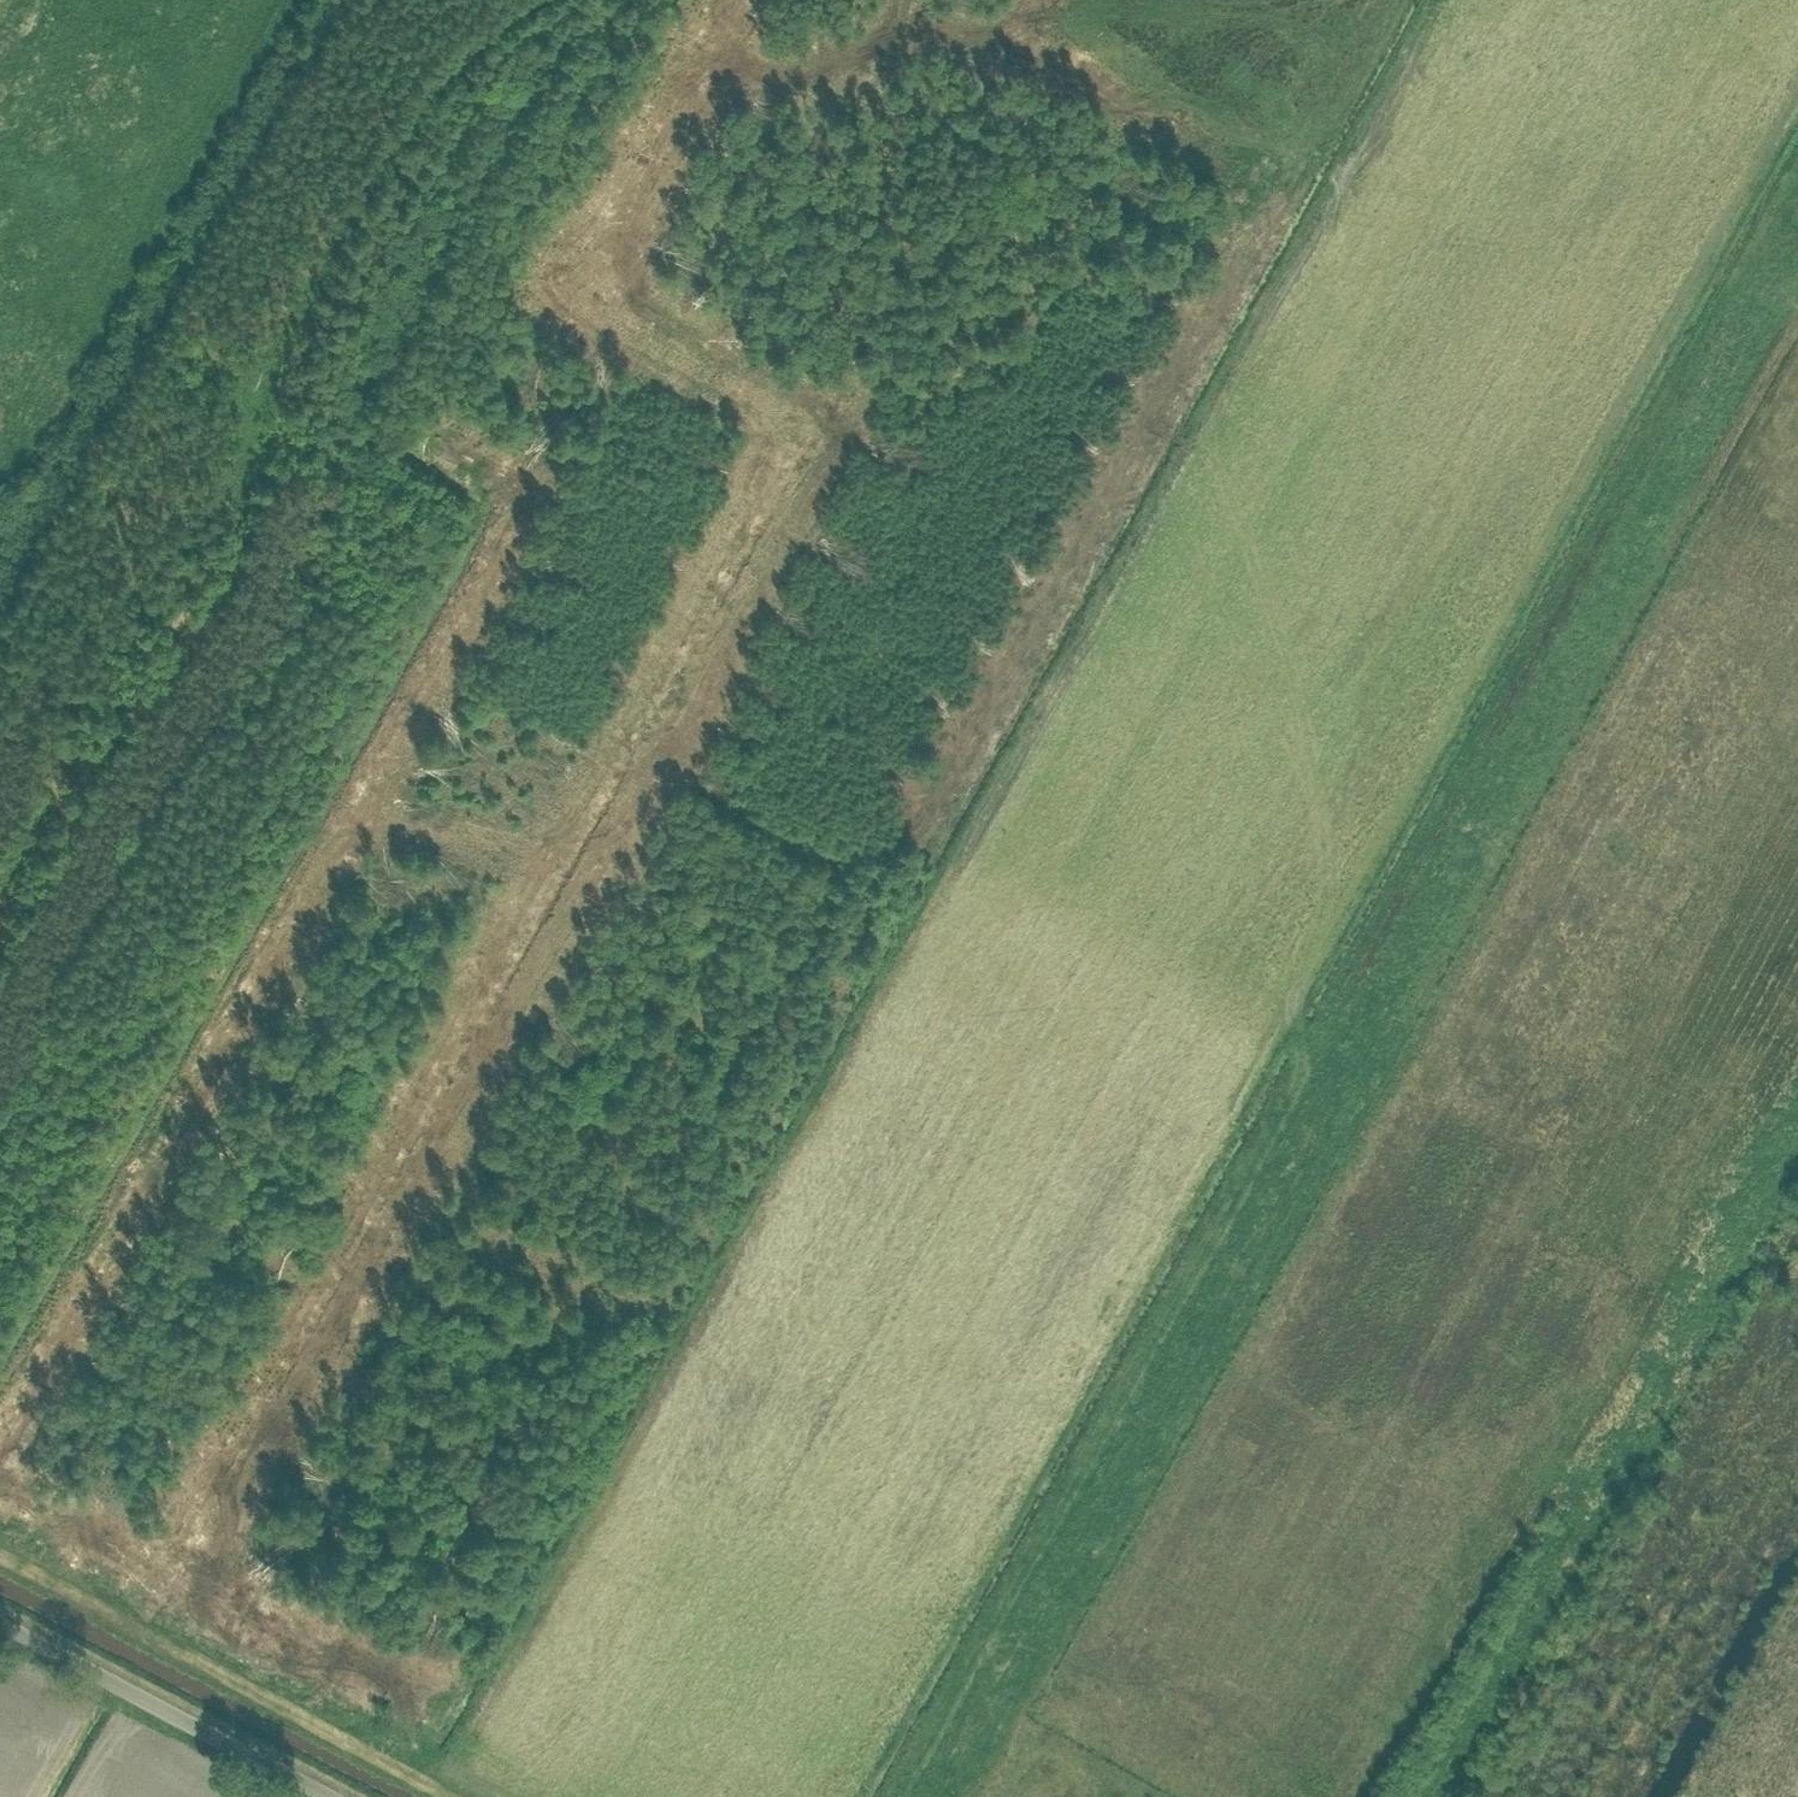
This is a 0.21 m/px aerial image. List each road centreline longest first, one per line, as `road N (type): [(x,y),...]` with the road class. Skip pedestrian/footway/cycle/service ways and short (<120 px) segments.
road 1 (unclassified): [(330,1796),(0,1622)]

